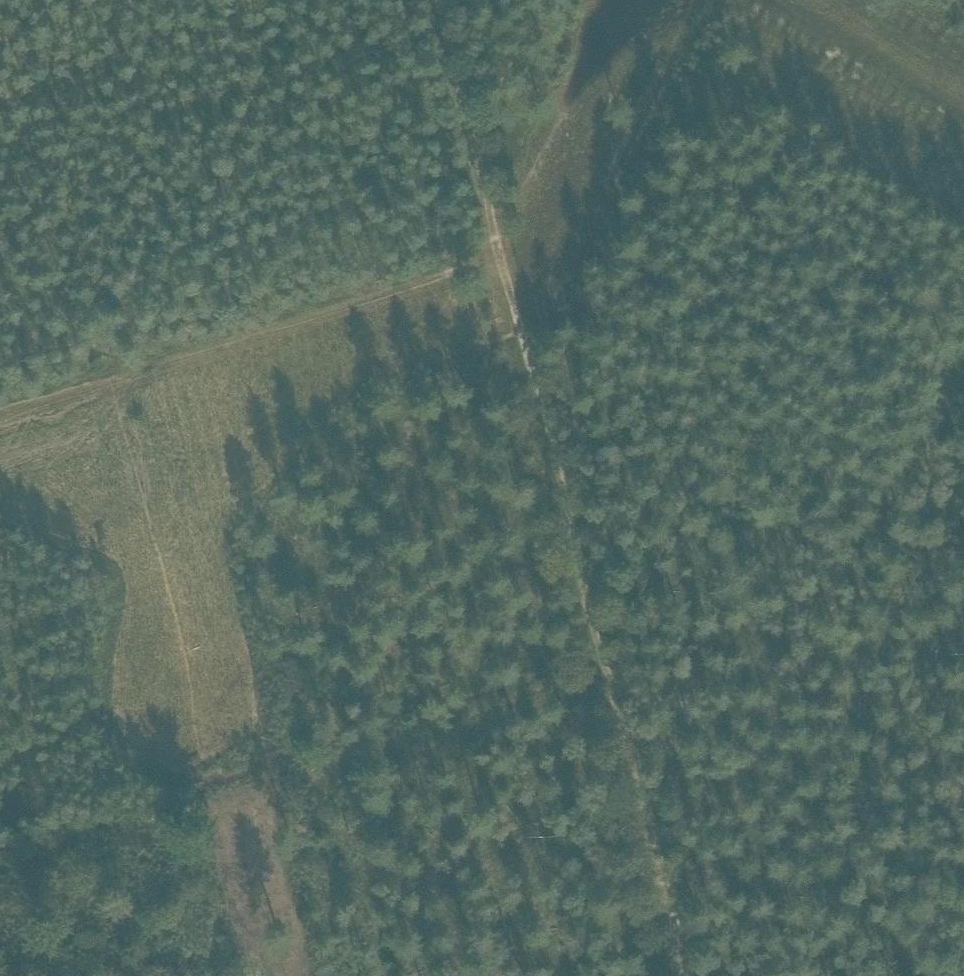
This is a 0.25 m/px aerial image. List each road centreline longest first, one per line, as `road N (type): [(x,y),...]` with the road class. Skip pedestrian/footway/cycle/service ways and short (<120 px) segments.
road 1 (track): [(687,975),(504,260)]
road 2 (track): [(0,417),(504,260)]
road 3 (track): [(504,260),(436,0)]

